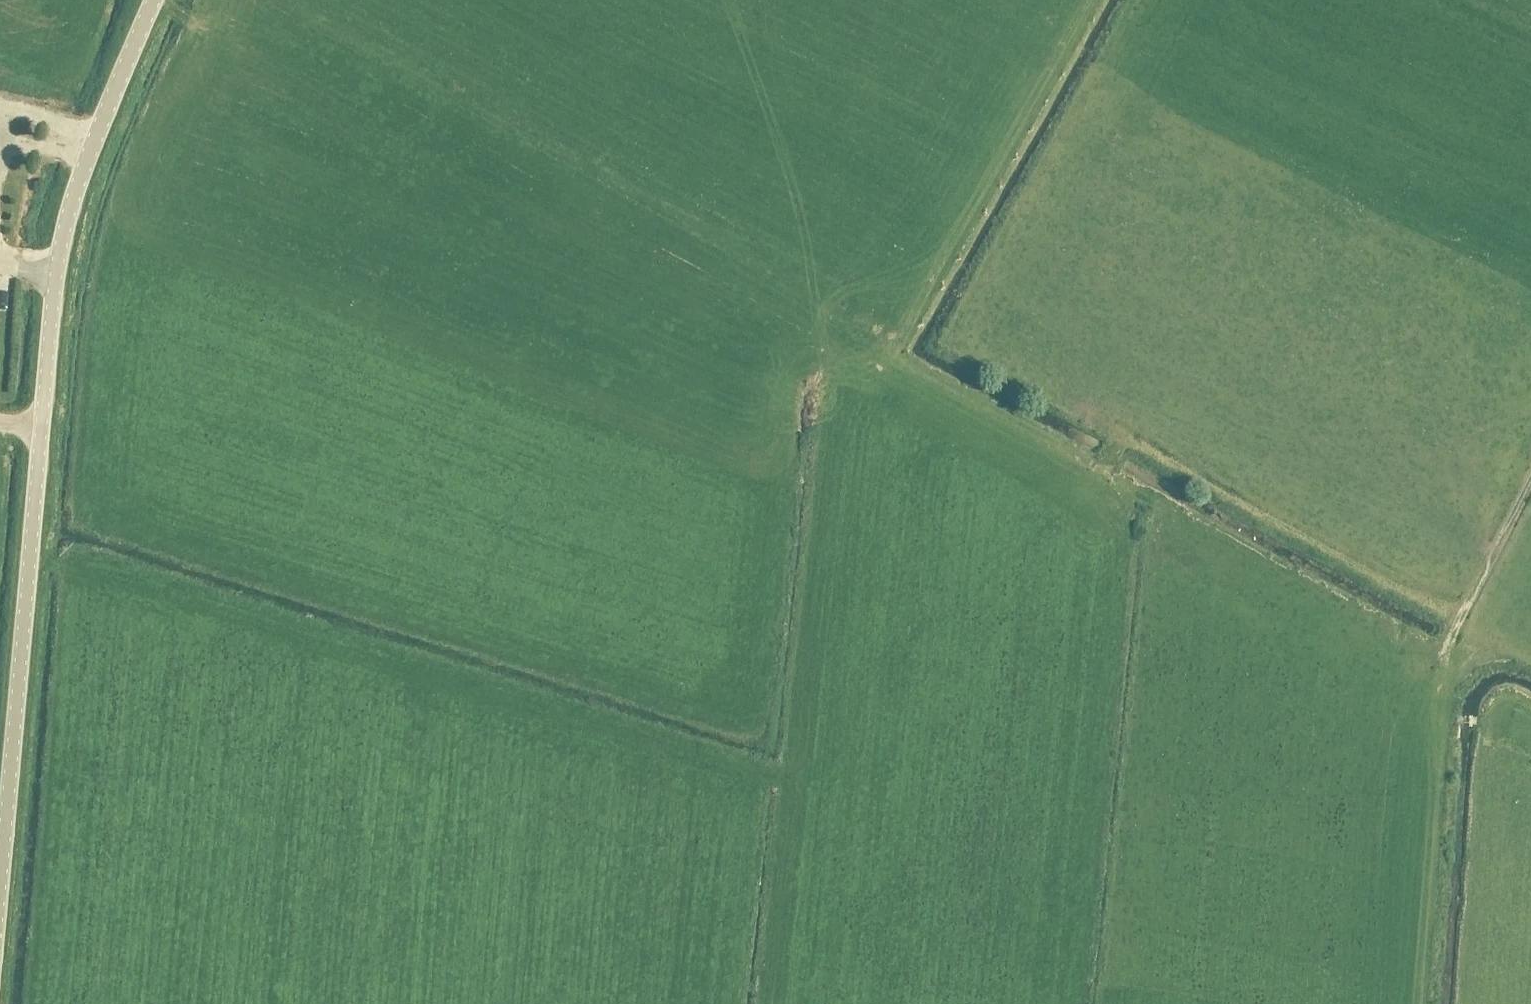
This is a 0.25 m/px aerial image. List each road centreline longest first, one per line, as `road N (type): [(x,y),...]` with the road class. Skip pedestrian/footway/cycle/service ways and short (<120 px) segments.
road 1 (tertiary): [(0,918),(56,281),(78,187),(157,0)]

